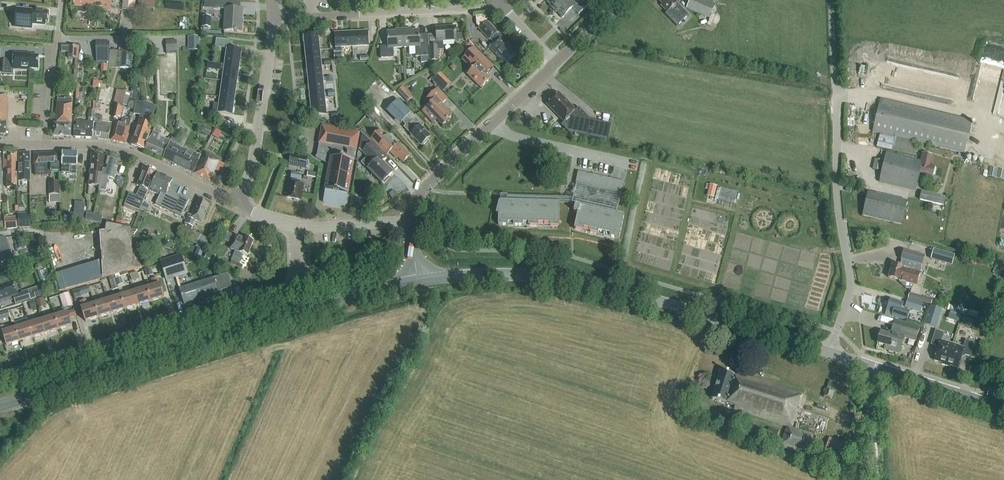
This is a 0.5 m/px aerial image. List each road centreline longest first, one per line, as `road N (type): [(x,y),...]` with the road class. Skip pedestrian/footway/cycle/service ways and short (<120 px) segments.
road 1 (tertiary): [(0,405),(418,278)]
road 2 (tertiary): [(829,354),(593,284),(533,274),(418,278)]
road 3 (residential): [(0,378),(284,289),(293,278),(296,227)]
road 4 (residential): [(829,354),(851,281),(836,158),(831,0)]
road 5 (residential): [(272,18),(502,7)]
road 6 (tertiary): [(411,223),(422,192),(554,65)]
road 7 (unclassified): [(237,204),(128,153),(46,147)]
road 8 (residential): [(237,204),(253,161),(272,18)]
road 9 (tertiary): [(1003,408),(829,354)]
road 10 (residential): [(46,147),(60,0)]

